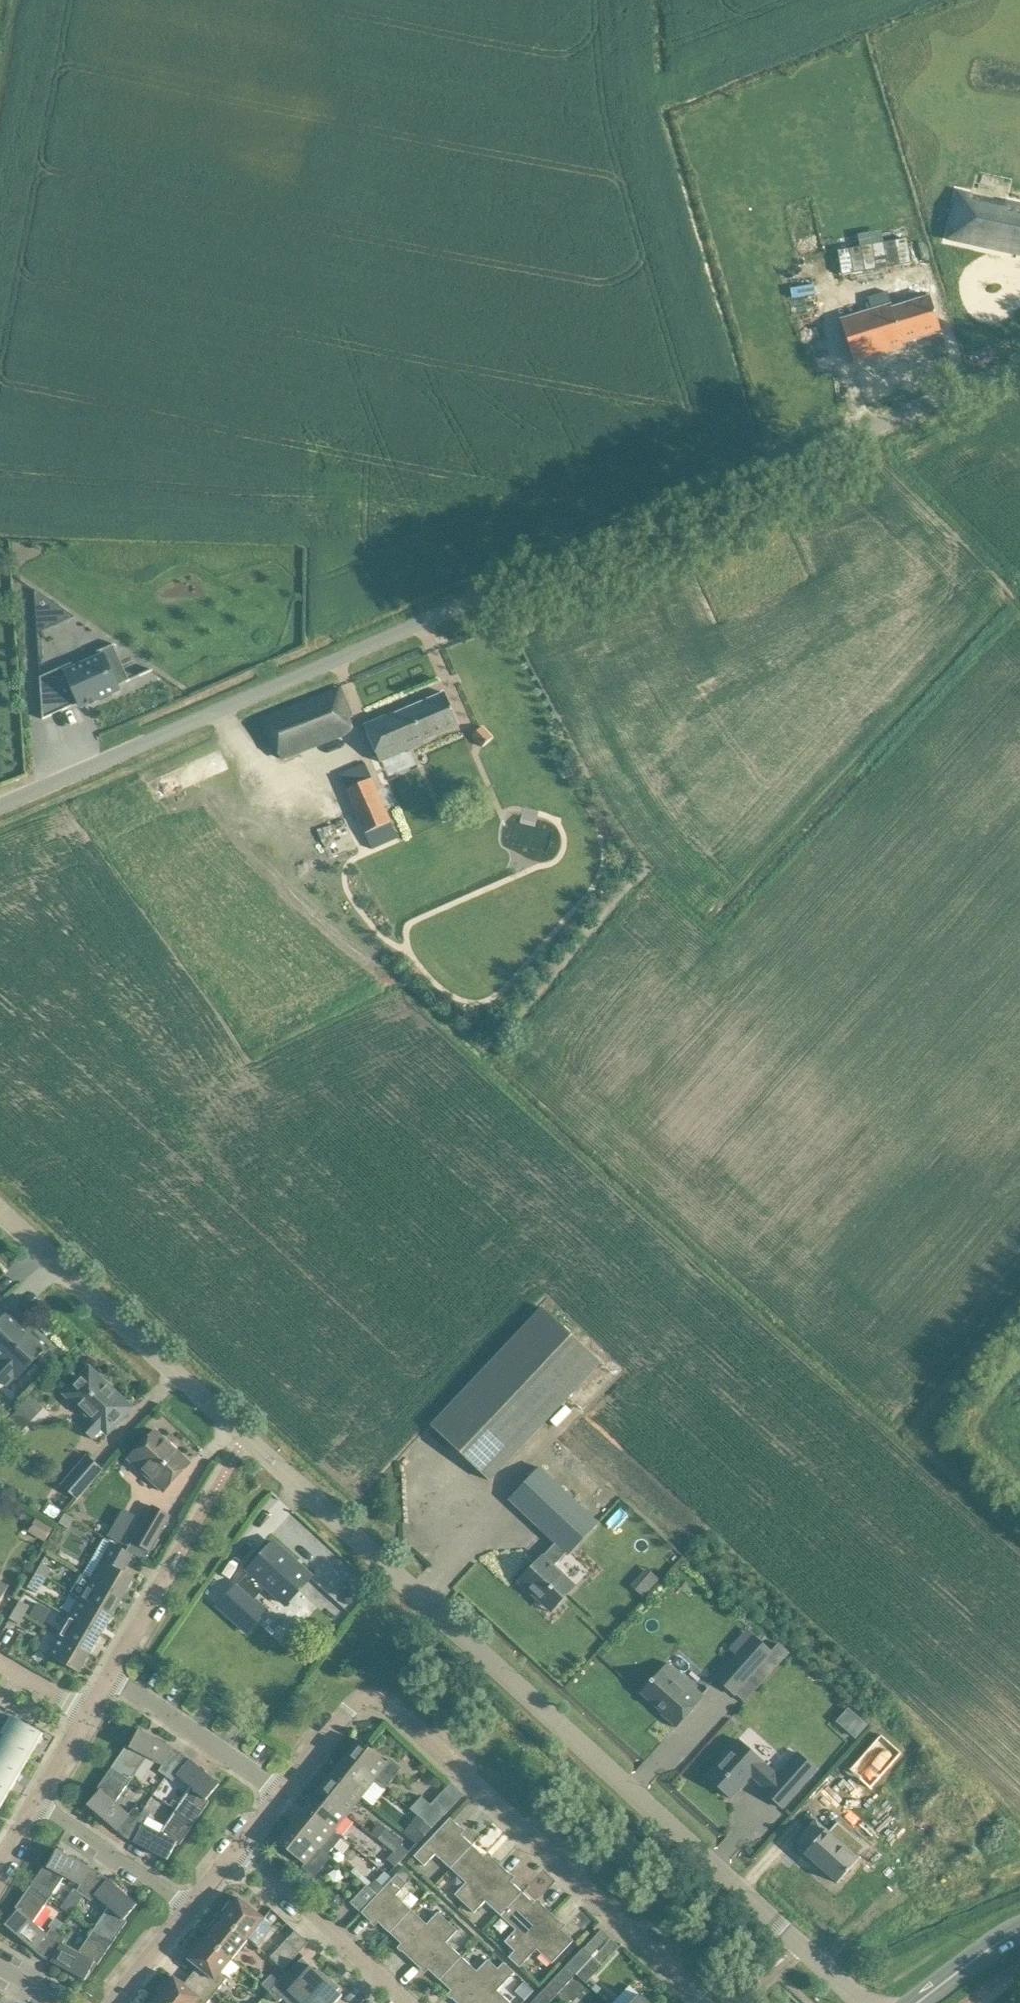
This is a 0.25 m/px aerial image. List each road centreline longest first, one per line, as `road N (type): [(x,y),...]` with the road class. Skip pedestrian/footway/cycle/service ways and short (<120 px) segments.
road 1 (unclassified): [(860,2002),(0,1209)]
road 2 (unclassified): [(0,806),(1019,367)]
road 3 (residential): [(285,1793),(352,1711),(392,1710),(707,2002)]
road 4 (residential): [(408,2002),(241,1847)]
road 5 (residential): [(285,1793),(110,1678)]
road 6 (residential): [(187,1909),(41,1801)]
road 7 (residential): [(110,1678),(174,1566)]
road 8 (secondary): [(917,2002),(1019,1930)]

